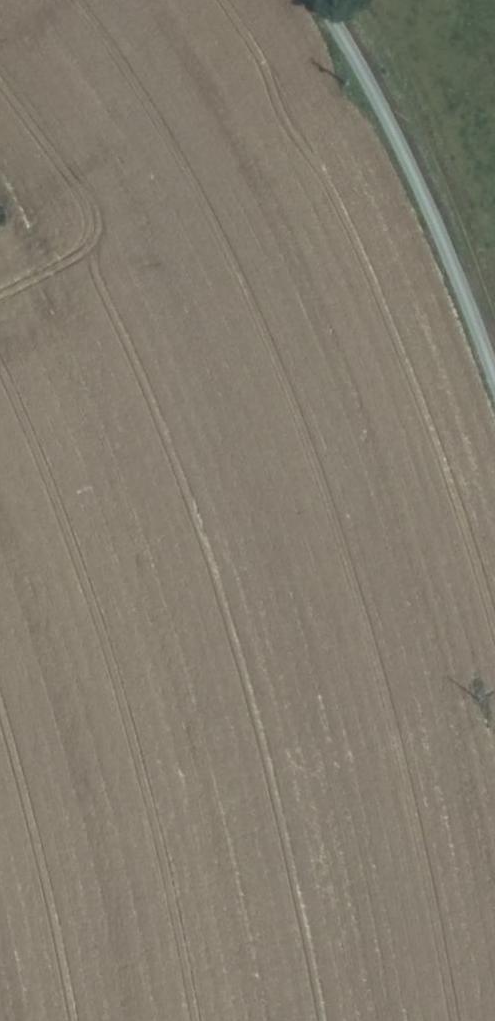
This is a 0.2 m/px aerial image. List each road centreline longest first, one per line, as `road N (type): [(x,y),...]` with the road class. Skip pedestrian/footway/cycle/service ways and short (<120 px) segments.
road 1 (unclassified): [(314,0),(377,102),(494,395)]
road 2 (track): [(494,273),(407,66),(364,0)]

